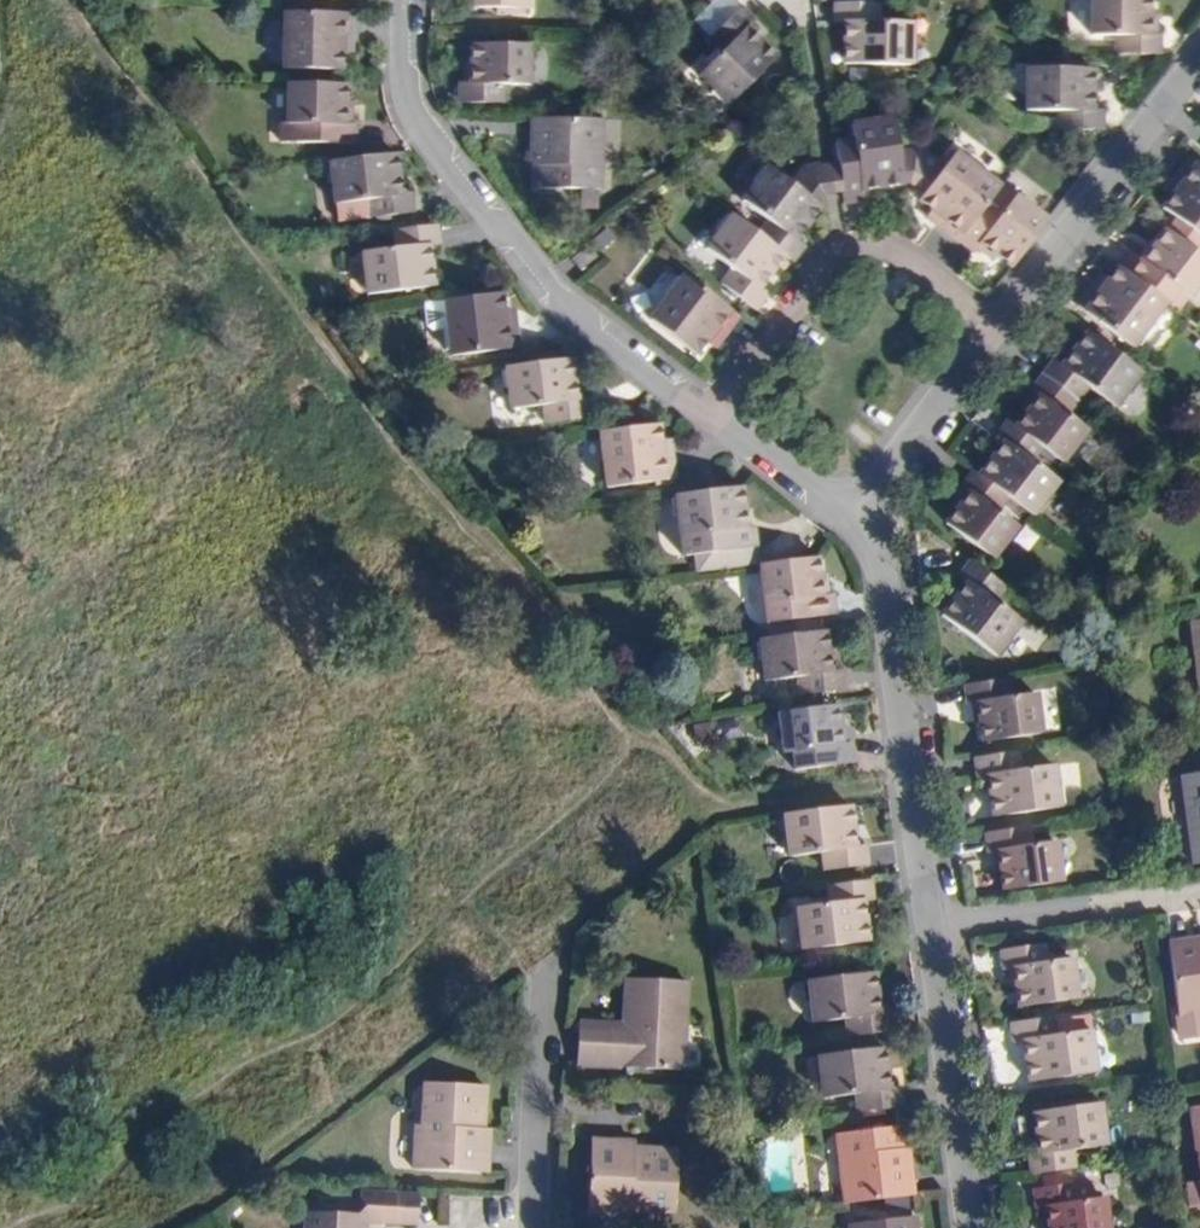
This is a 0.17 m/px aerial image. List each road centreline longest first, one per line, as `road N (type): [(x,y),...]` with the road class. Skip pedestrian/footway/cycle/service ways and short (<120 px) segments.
road 1 (track): [(76,0),(246,231),(592,657),(627,752),(313,1022),(92,1227)]
road 2 (residential): [(406,0),(410,114),(591,347),(699,421)]
road 3 (residential): [(872,511),(932,934)]
road 4 (residential): [(699,421),(835,247),(887,242),(1003,326)]
road 5 (residential): [(1199,59),(1003,326)]
road 6 (residential): [(932,934),(973,1227)]
road 7 (residential): [(932,934),(1199,905)]
road 8 (residential): [(529,973),(547,1227)]
road 9 (residential): [(1003,326),(872,511)]
road 10 (residential): [(699,421),(872,511)]

